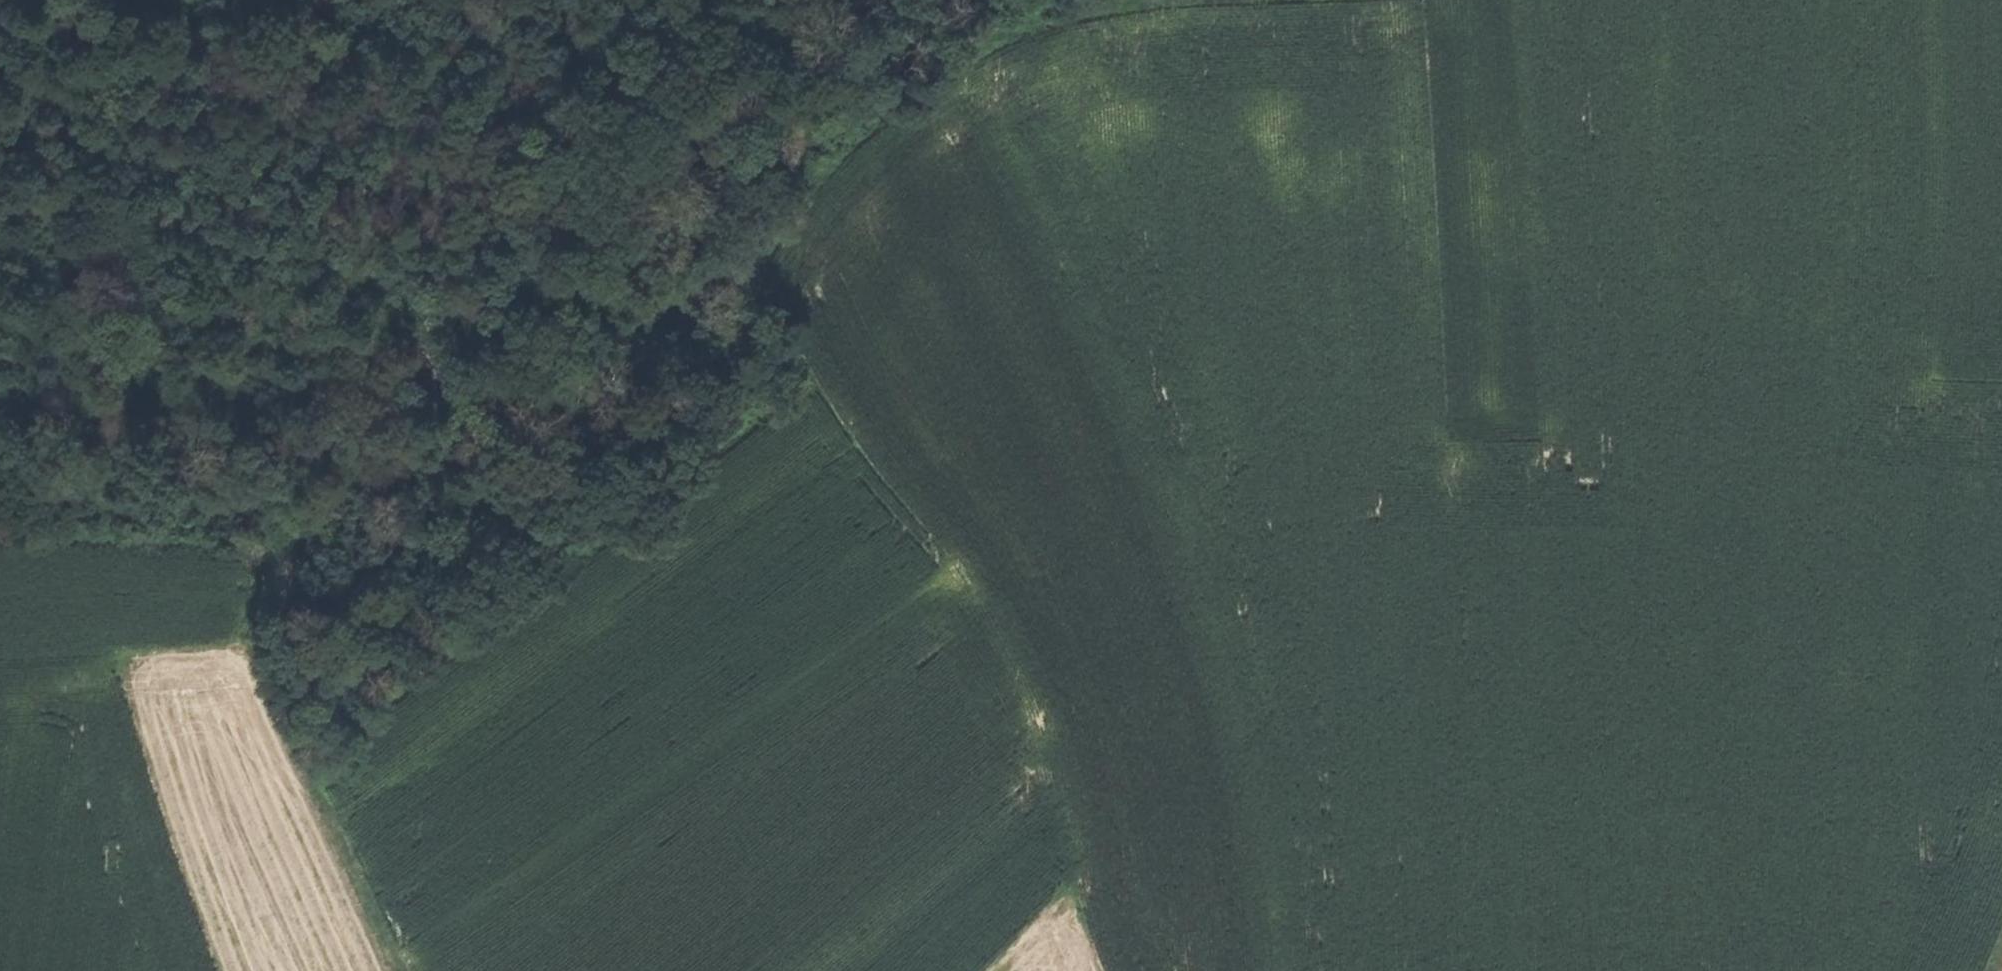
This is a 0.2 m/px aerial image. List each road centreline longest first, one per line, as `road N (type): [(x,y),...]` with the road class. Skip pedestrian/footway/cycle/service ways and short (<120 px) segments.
road 1 (track): [(394,970),(270,690)]

